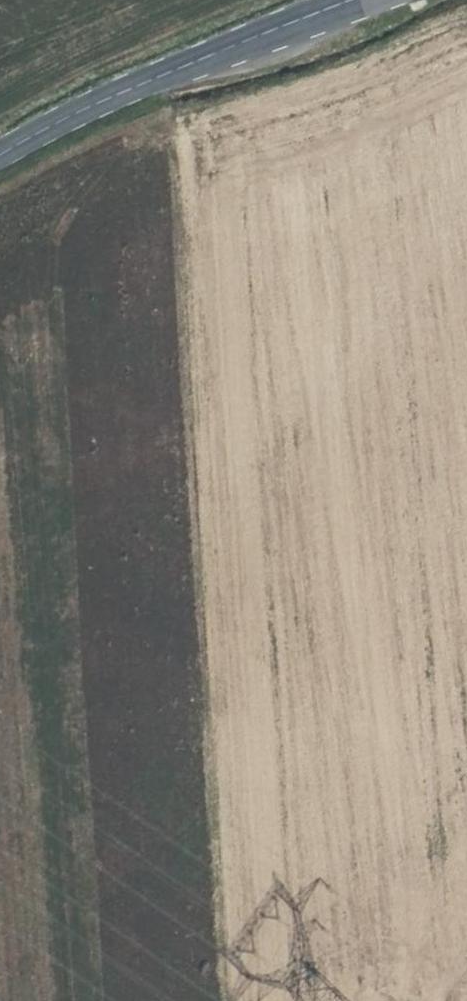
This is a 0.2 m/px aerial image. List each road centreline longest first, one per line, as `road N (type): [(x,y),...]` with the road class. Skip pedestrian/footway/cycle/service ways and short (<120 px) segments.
road 1 (tertiary): [(0,175),(169,86),(370,0)]

